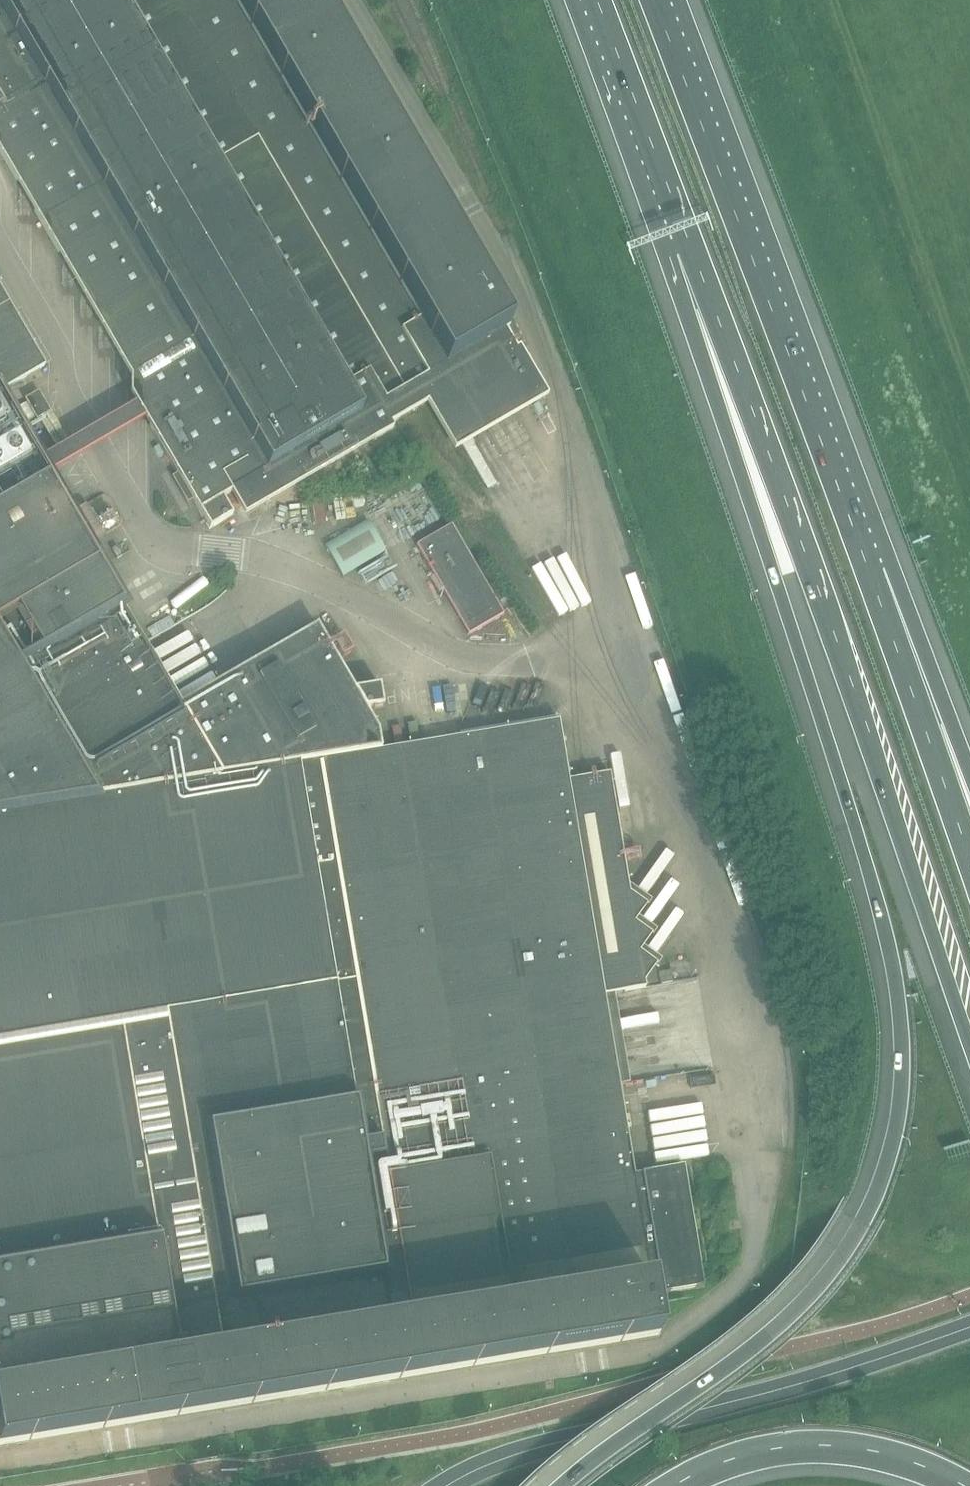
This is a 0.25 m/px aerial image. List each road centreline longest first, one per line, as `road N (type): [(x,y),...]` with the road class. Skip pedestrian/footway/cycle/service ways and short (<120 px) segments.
road 1 (motorway): [(693,246),(762,537),(888,941),(899,1012),(898,1129),(850,1243),(788,1321),(564,1485)]
road 2 (motorway): [(693,246),(969,1034)]
road 3 (motorway): [(872,572),(655,0)]
road 4 (secondary): [(448,1485),(490,1463),(682,1417),(969,1328)]
road 5 (motorway): [(969,863),(872,572)]
road 6 (motorway): [(675,1485),(760,1450),(825,1446),(912,1460),(967,1485)]
road 7 (motorway): [(599,0),(693,246)]
road 8 (motorway): [(969,776),(872,572)]

